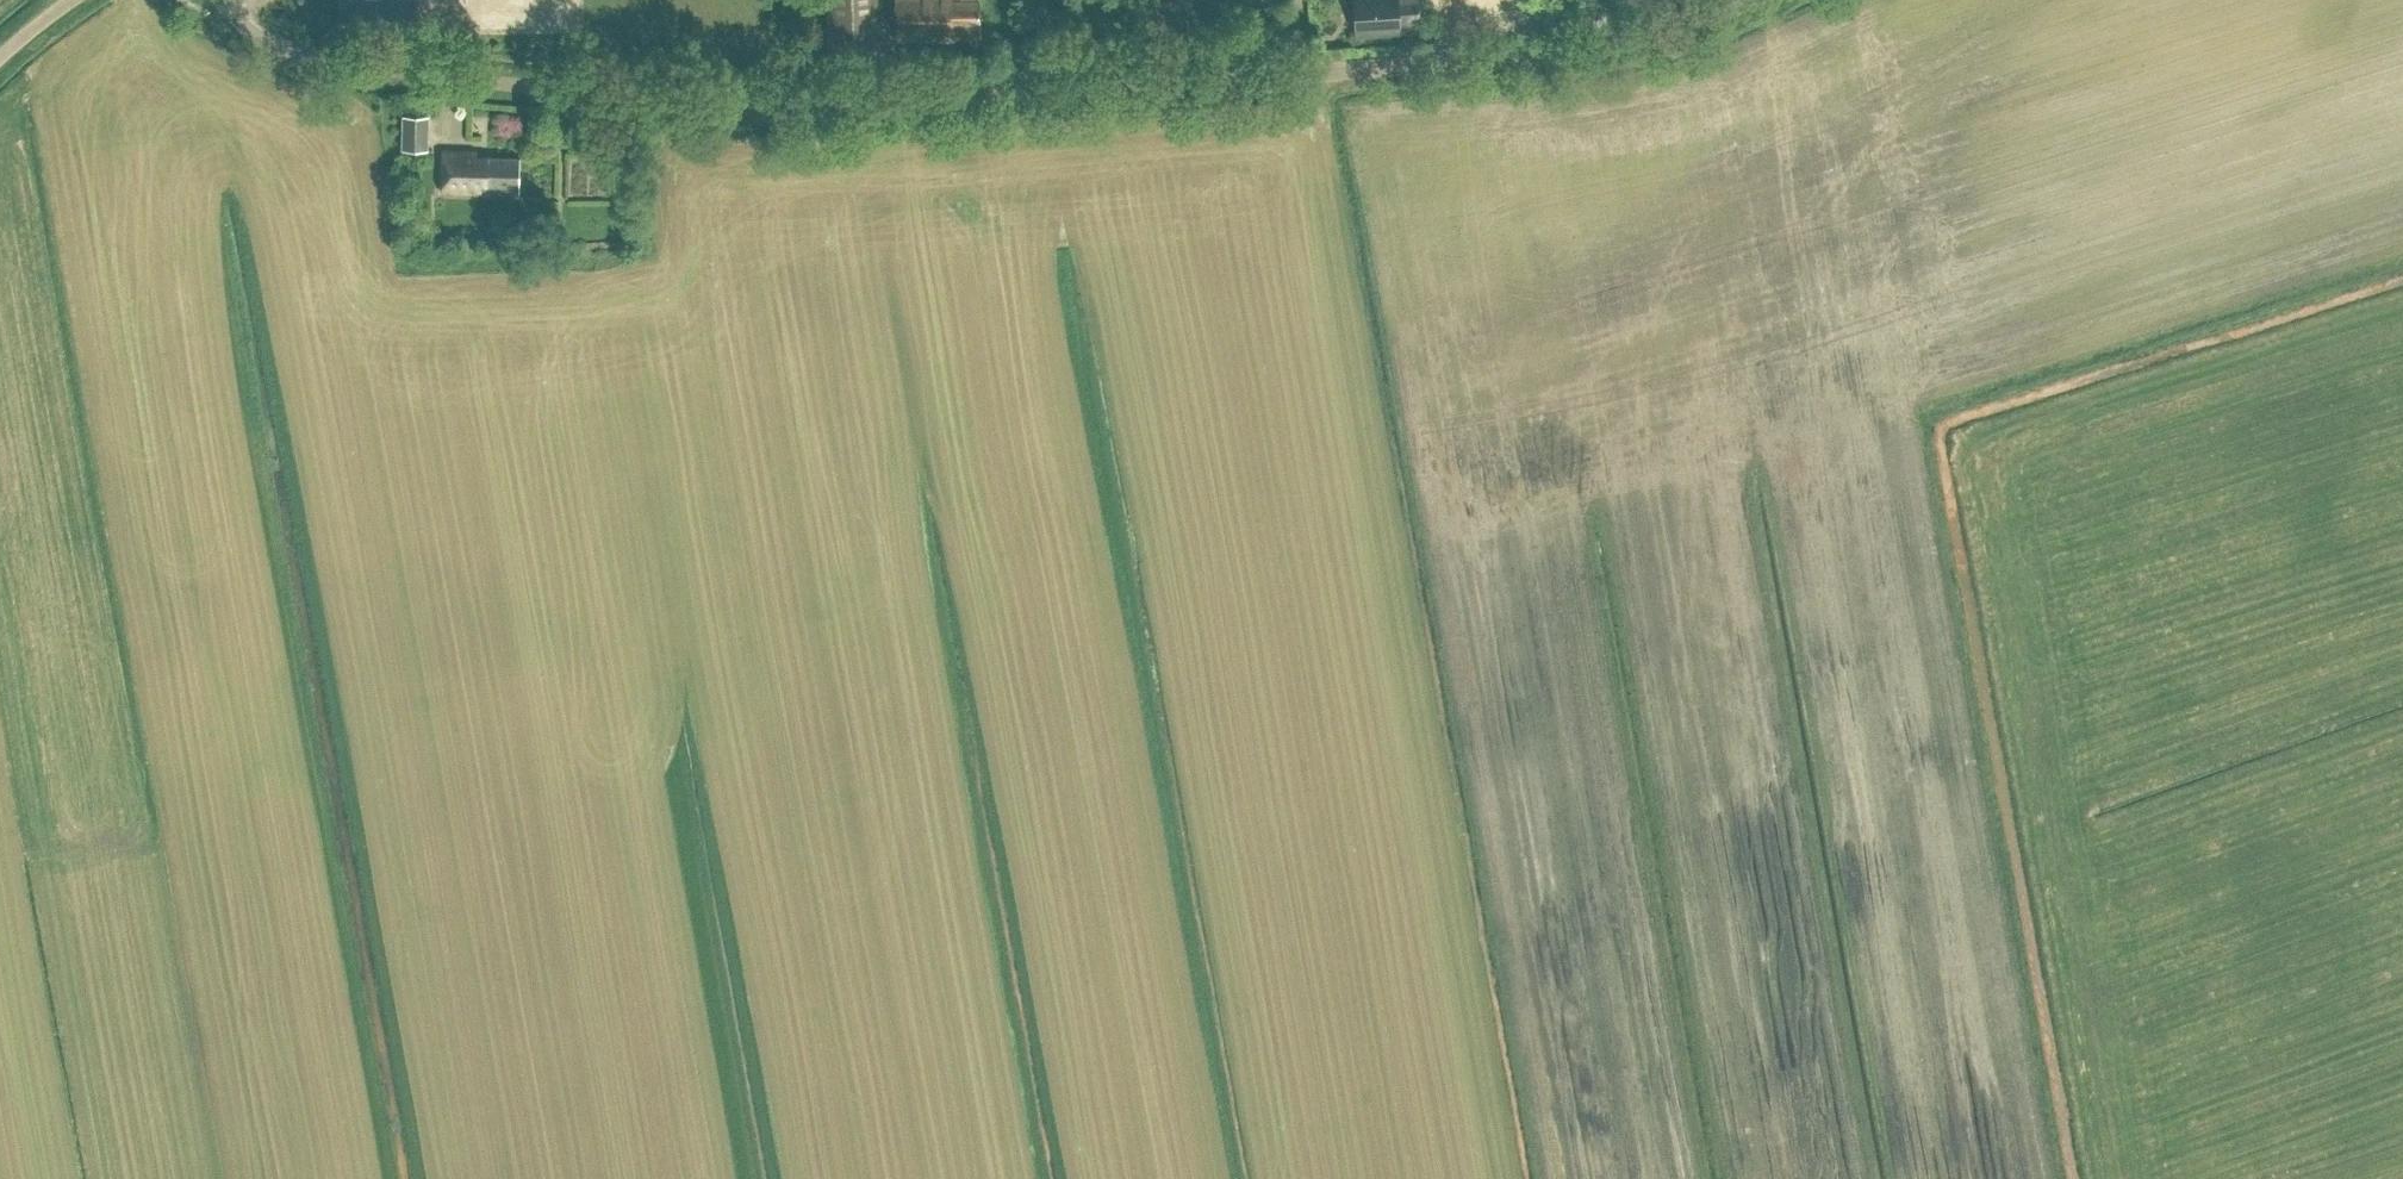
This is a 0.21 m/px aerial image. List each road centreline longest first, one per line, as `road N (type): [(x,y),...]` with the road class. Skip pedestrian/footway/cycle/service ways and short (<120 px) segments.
road 1 (unclassified): [(1749,0),(1664,33),(1582,52),(759,106),(319,59),(257,35),(223,0)]

